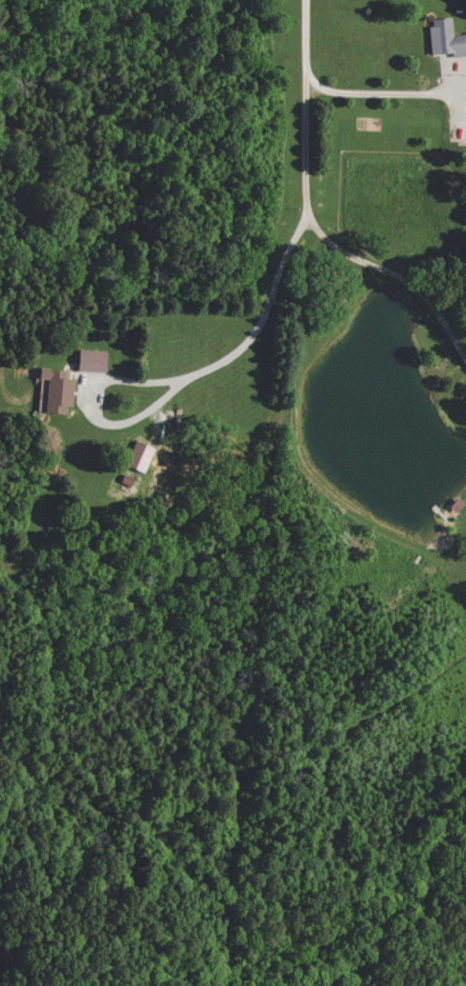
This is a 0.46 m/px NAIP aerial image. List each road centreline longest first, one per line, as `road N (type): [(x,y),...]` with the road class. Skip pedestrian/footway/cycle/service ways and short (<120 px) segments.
road 1 (residential): [(308,0),(312,220),(327,246),(418,294),(465,357)]

